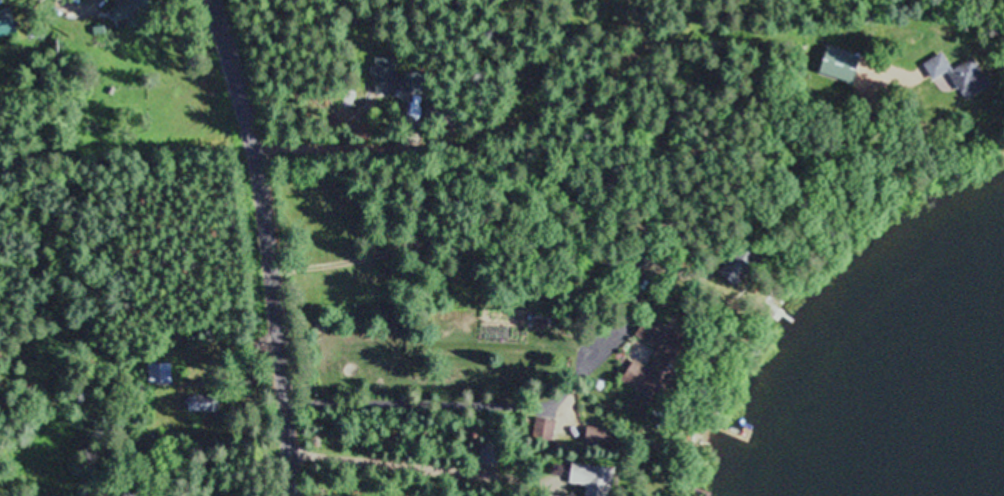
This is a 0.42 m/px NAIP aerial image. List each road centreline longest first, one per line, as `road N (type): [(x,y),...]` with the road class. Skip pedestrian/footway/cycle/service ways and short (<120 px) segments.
road 1 (residential): [(299,495),(260,138),(221,0)]

